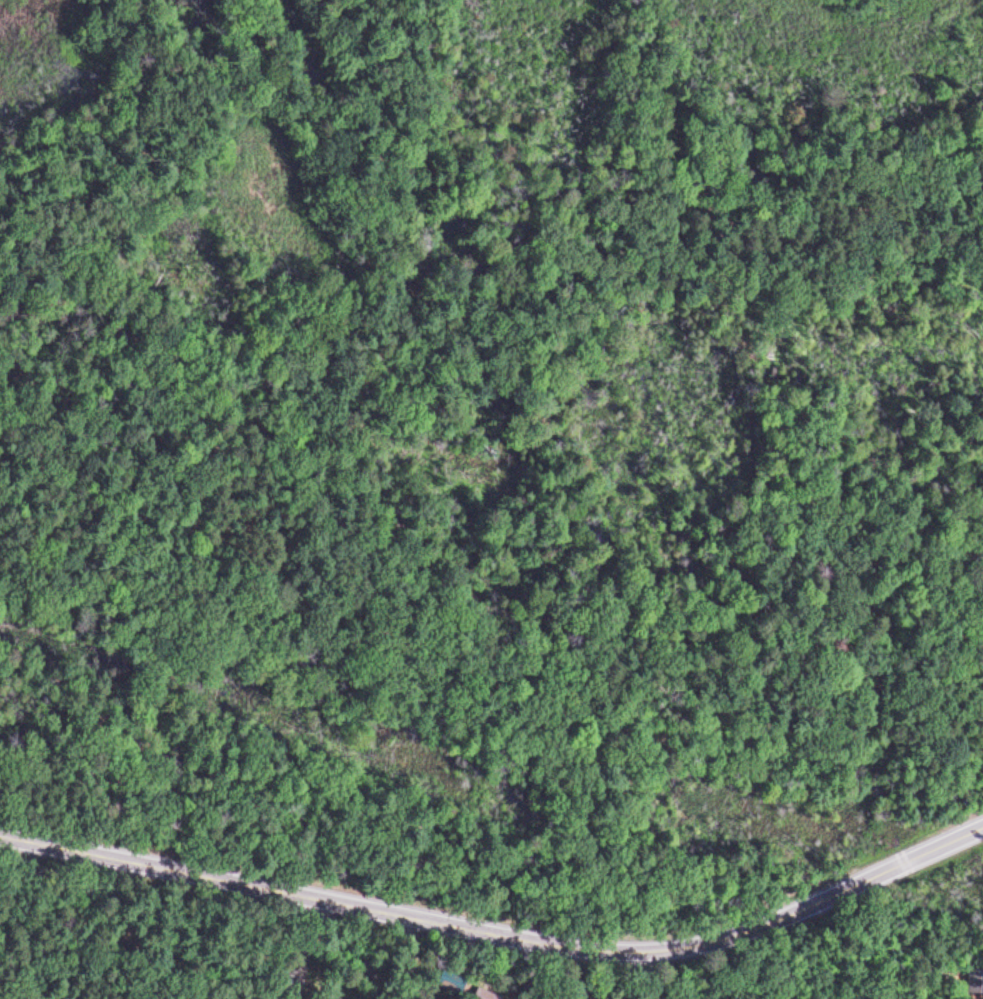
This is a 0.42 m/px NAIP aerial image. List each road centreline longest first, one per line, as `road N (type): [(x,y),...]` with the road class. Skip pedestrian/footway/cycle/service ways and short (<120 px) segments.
road 1 (secondary): [(982,831),(758,931),(653,954),(527,943),(0,840)]

